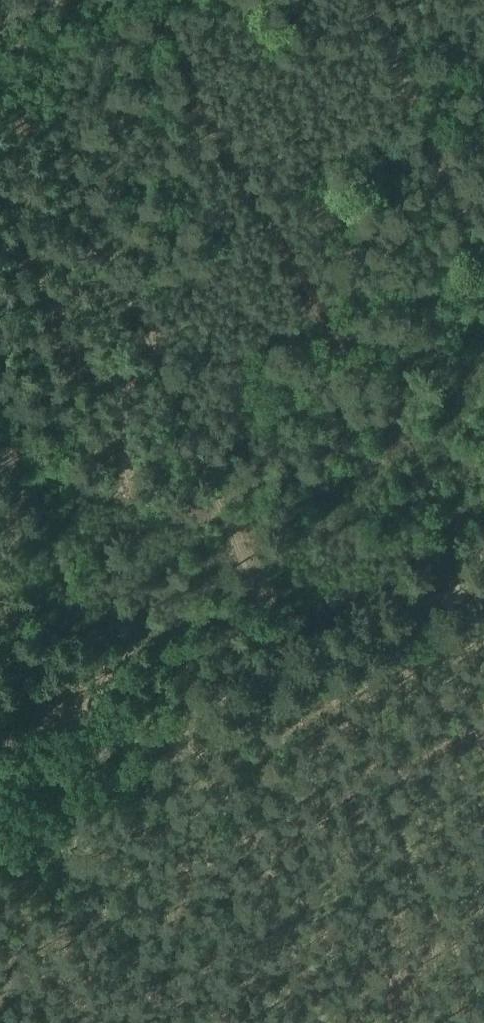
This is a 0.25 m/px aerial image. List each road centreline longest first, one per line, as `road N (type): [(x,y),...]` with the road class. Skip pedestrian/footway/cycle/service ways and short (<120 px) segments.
road 1 (track): [(0,792),(483,583)]

